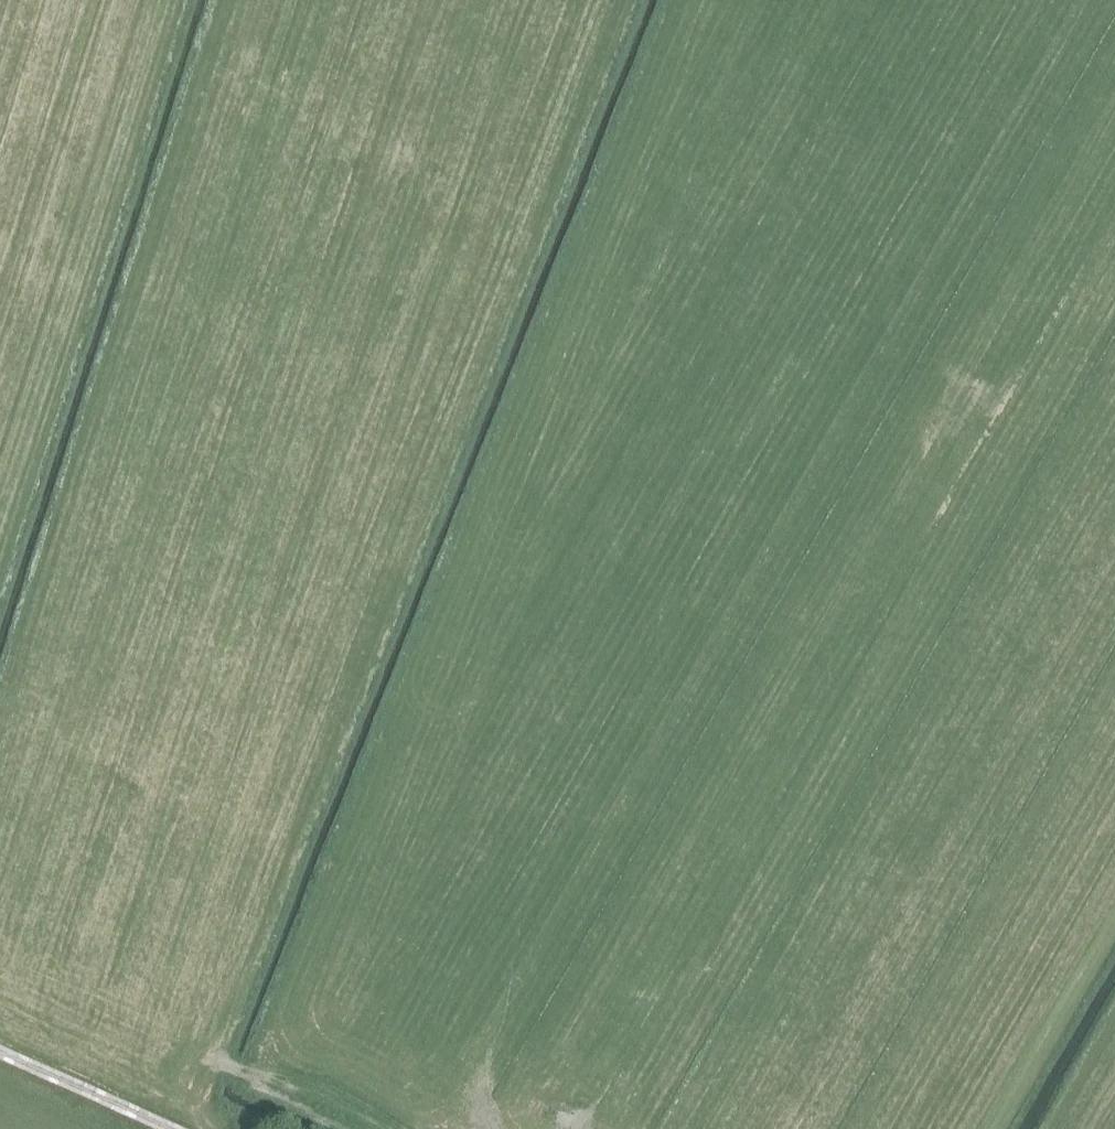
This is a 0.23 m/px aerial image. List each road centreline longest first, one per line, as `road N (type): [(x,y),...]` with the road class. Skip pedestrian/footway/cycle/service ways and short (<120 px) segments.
road 1 (track): [(172,1128),(0,1051)]

